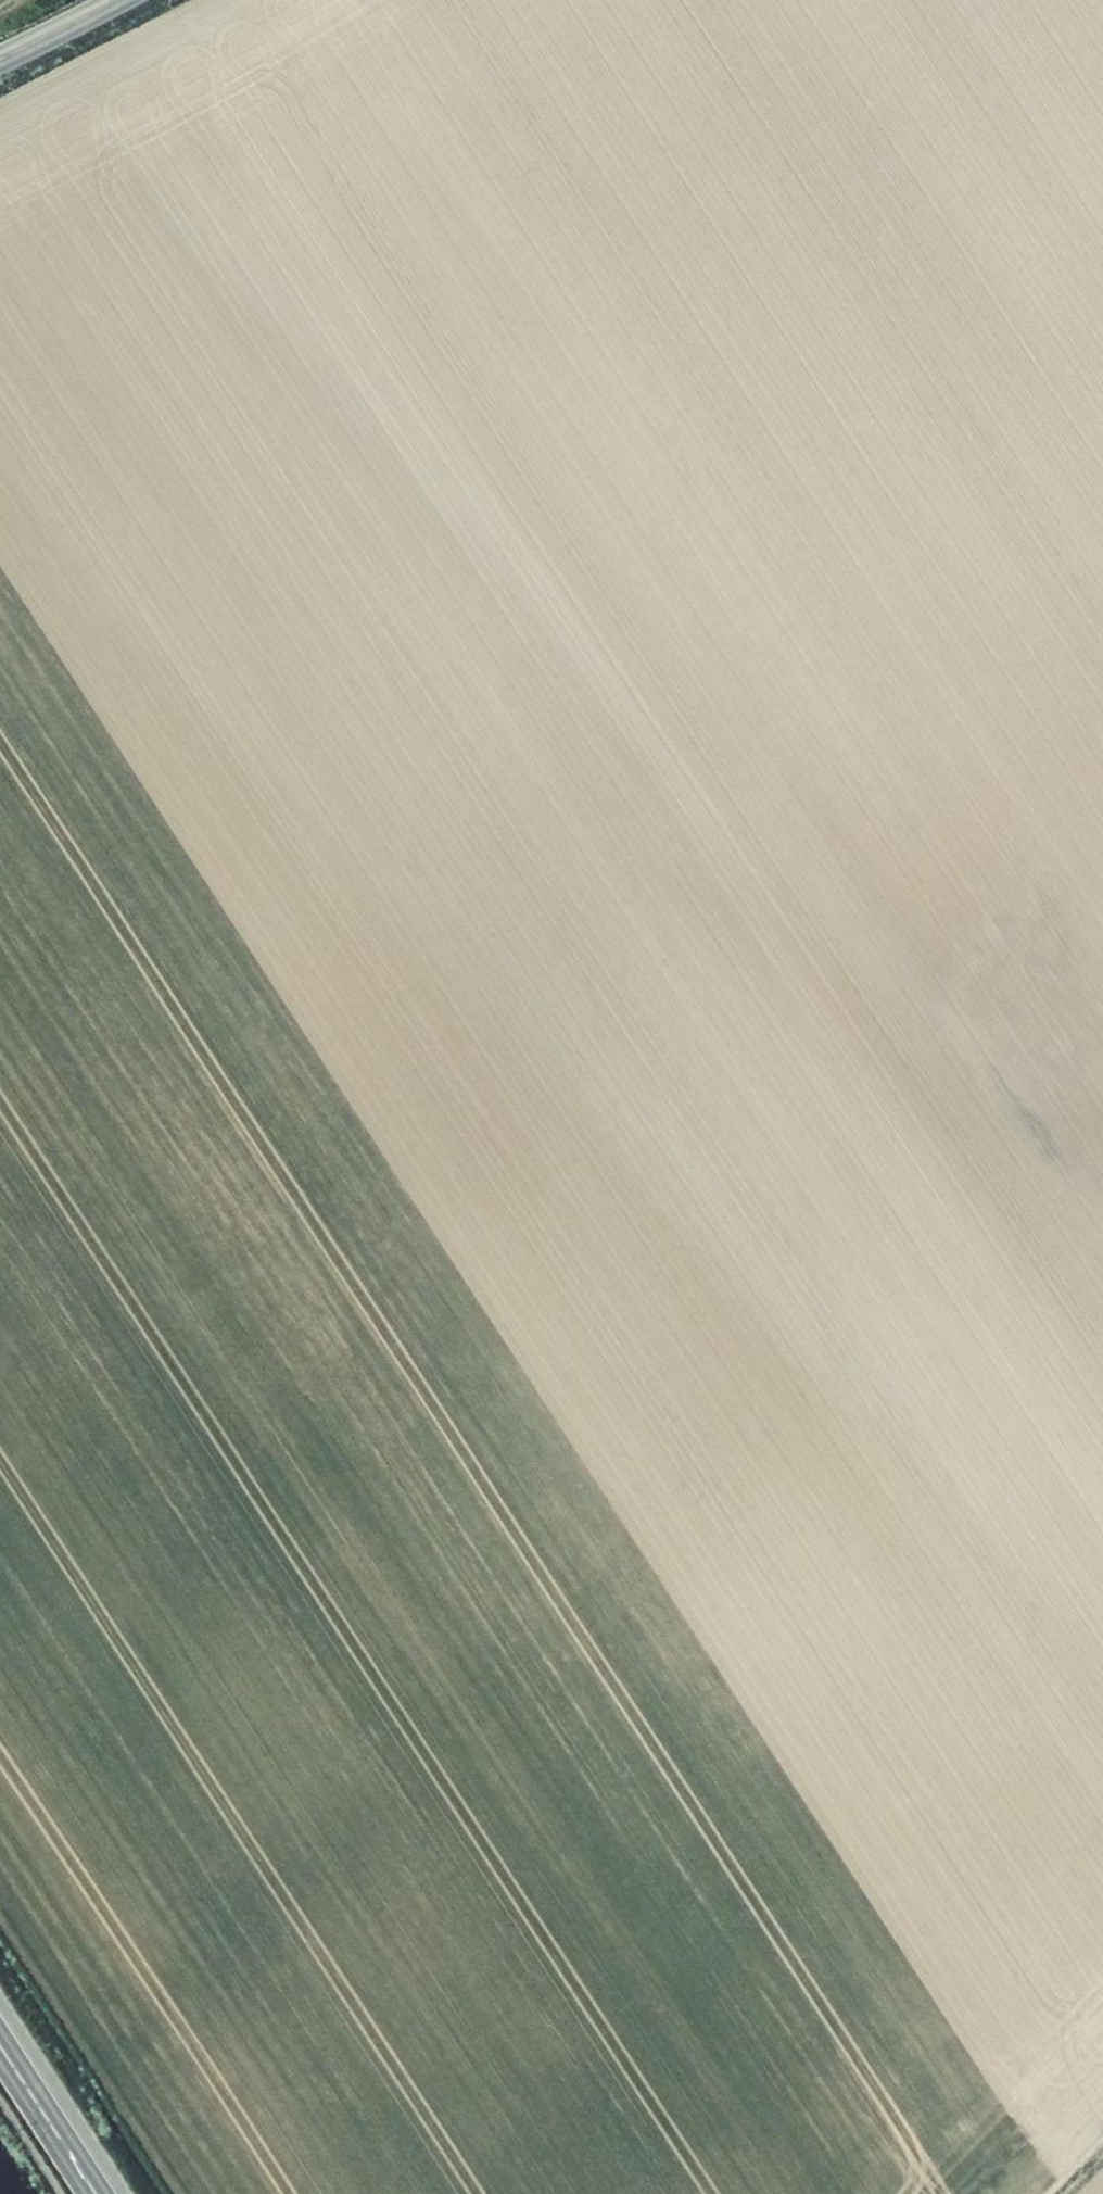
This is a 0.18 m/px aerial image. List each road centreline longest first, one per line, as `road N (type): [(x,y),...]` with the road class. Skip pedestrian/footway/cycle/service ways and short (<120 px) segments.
road 1 (primary): [(0,2044),(97,2193)]
road 2 (tertiary): [(0,60),(120,0)]

